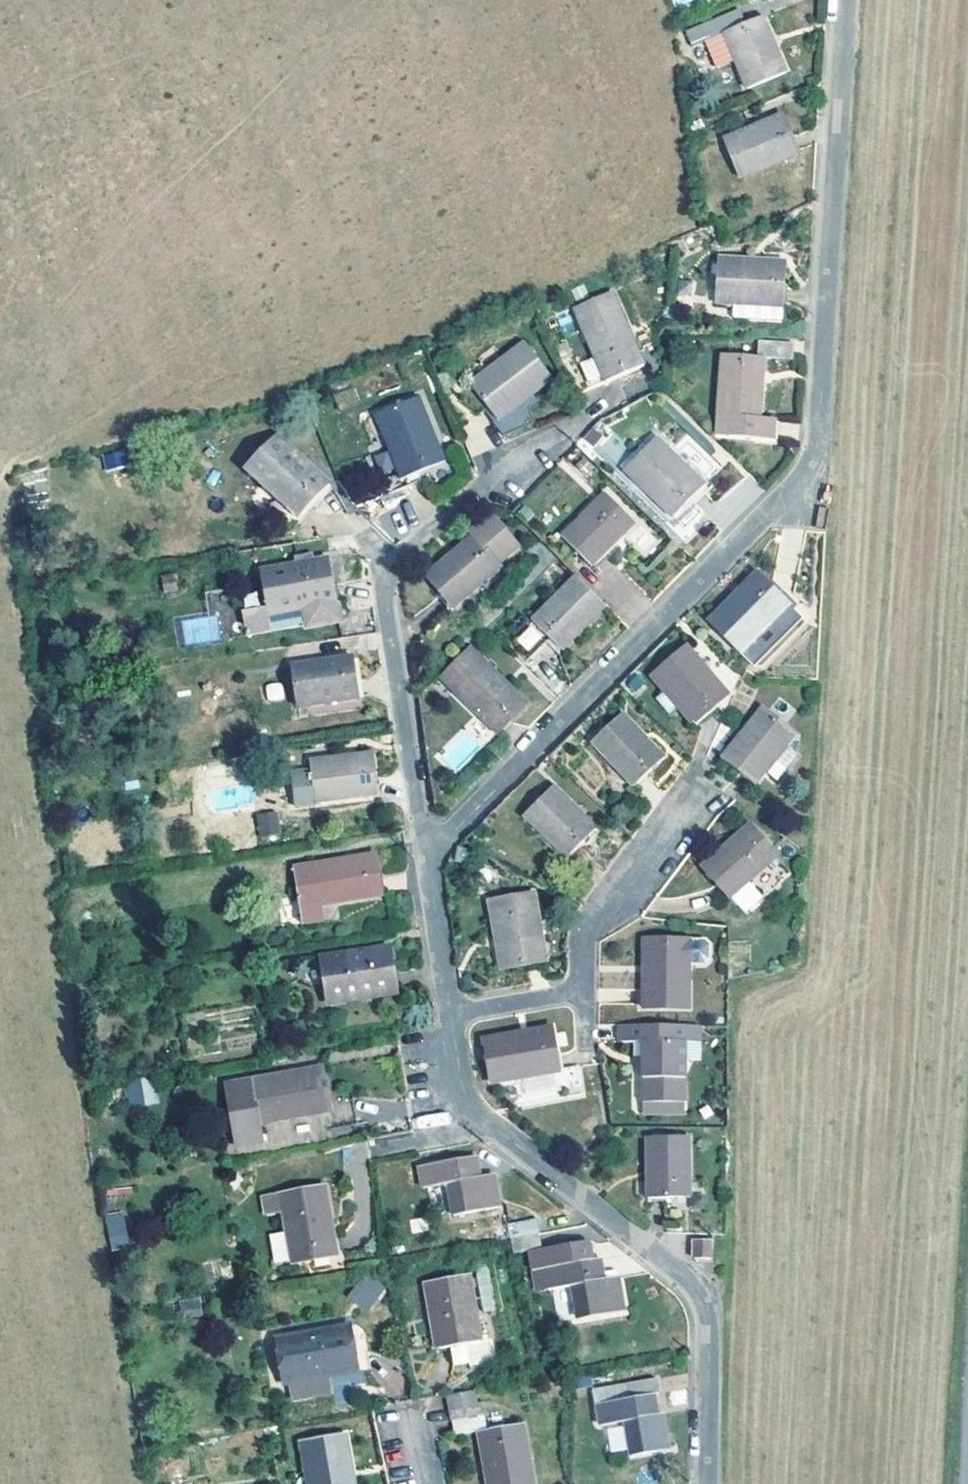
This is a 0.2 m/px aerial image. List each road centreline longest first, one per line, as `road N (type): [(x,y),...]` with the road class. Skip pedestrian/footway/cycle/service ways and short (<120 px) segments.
road 1 (residential): [(846,0),(816,459),(802,488),(431,860)]
road 2 (residential): [(708,1483),(711,1310),(675,1269),(517,1151),(464,1099),(431,860)]

